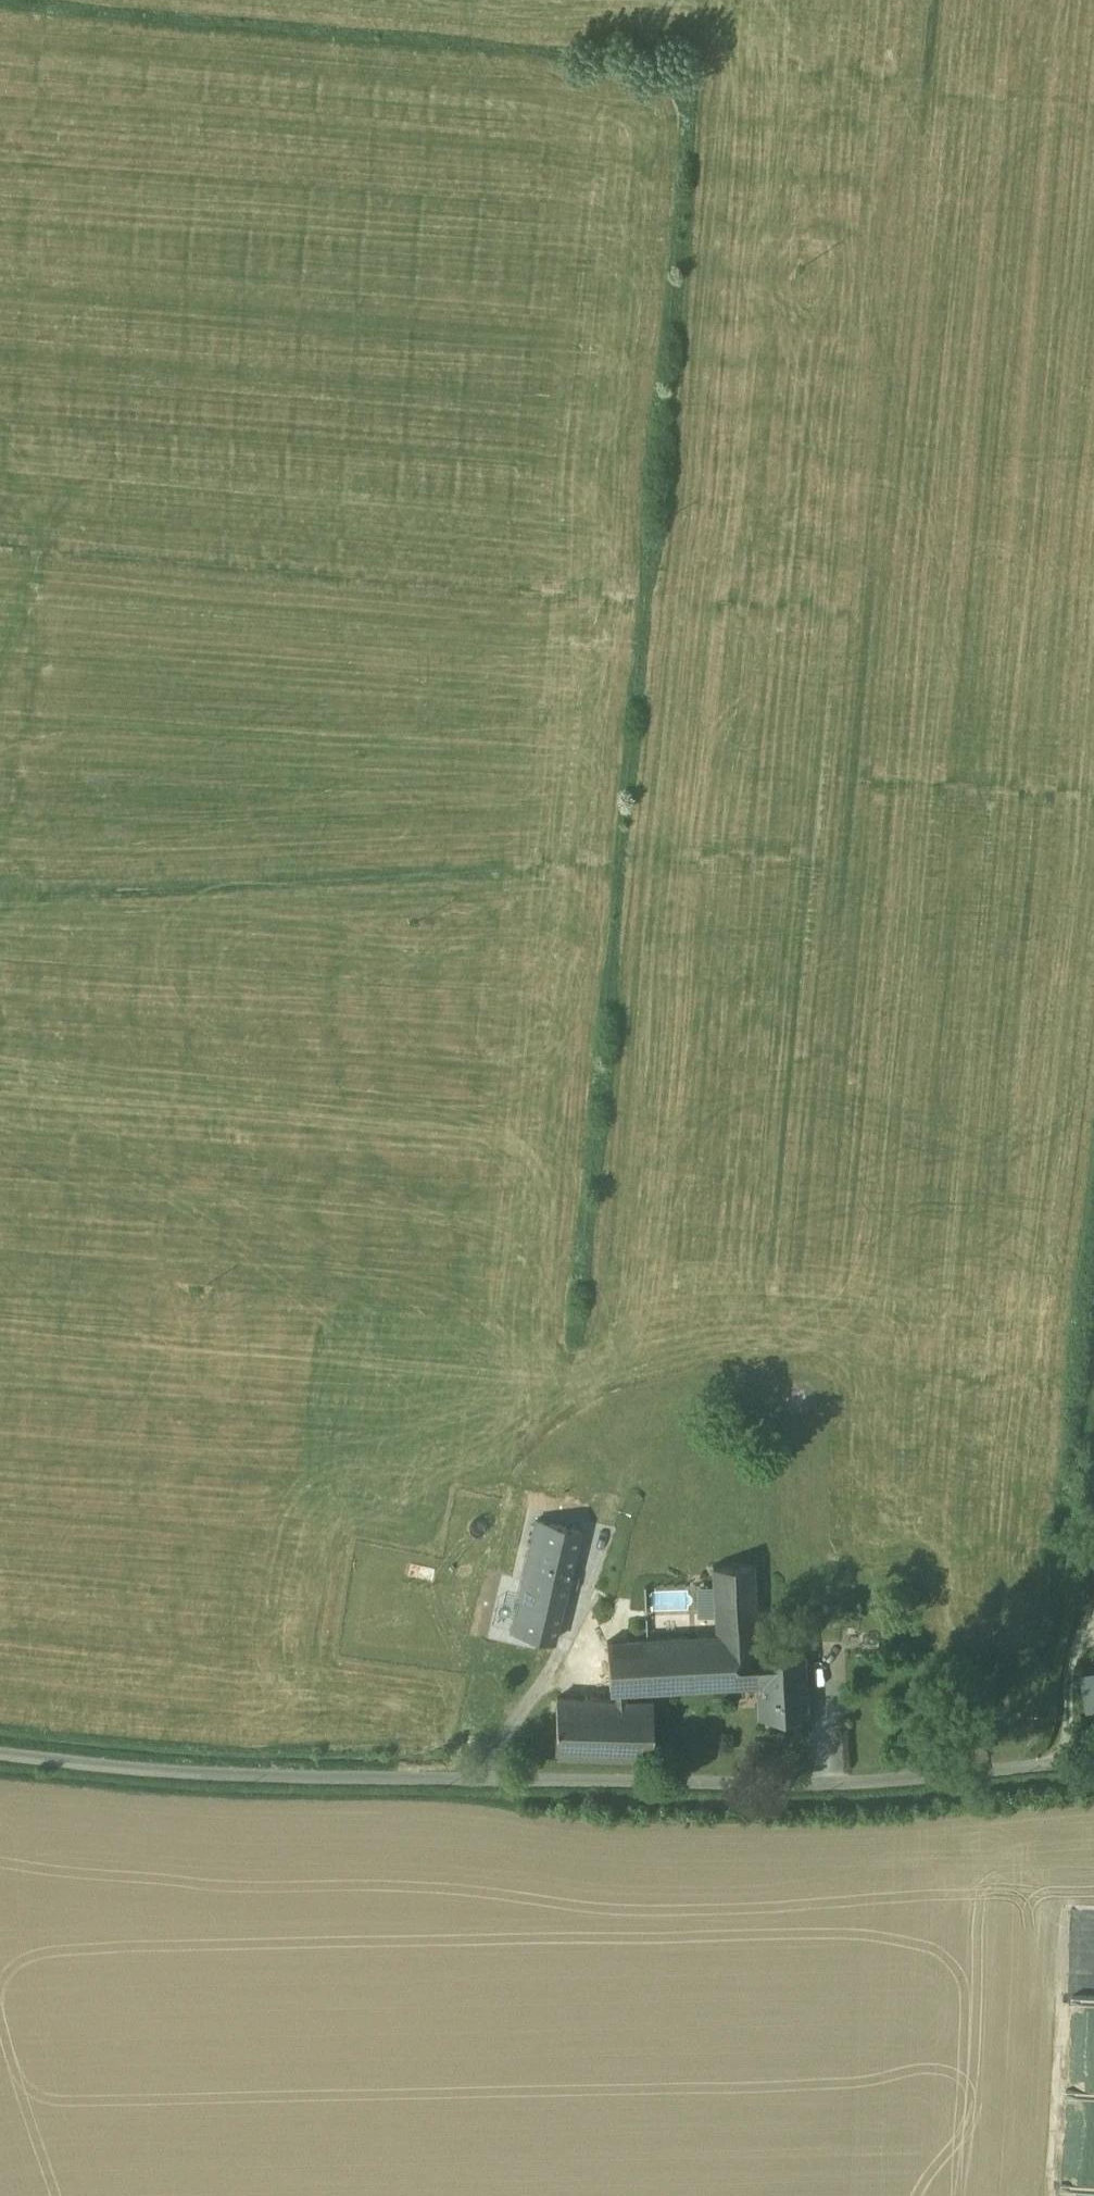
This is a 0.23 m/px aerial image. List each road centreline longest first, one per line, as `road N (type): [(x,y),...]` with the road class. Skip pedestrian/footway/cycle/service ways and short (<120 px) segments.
road 1 (residential): [(0,1746),(176,1769),(616,1768),(849,1783),(1093,1766)]

